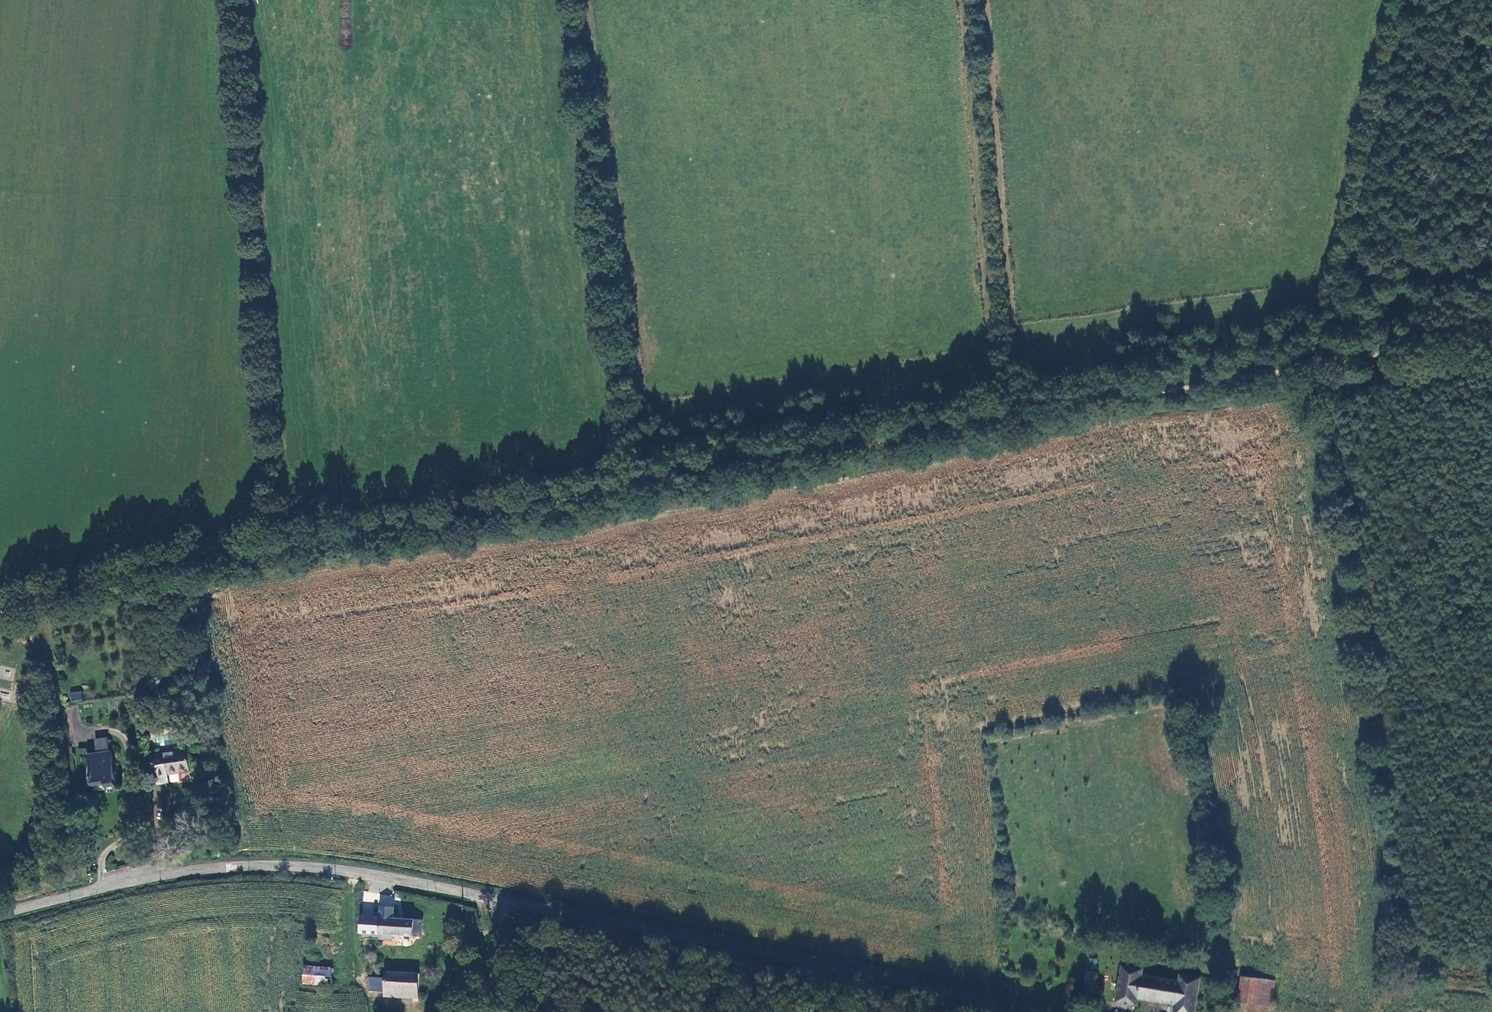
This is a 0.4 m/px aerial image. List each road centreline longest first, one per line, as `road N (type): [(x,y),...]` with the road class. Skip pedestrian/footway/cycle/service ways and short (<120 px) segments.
road 1 (unclassified): [(1016,1011),(338,870),(195,870),(0,914)]

